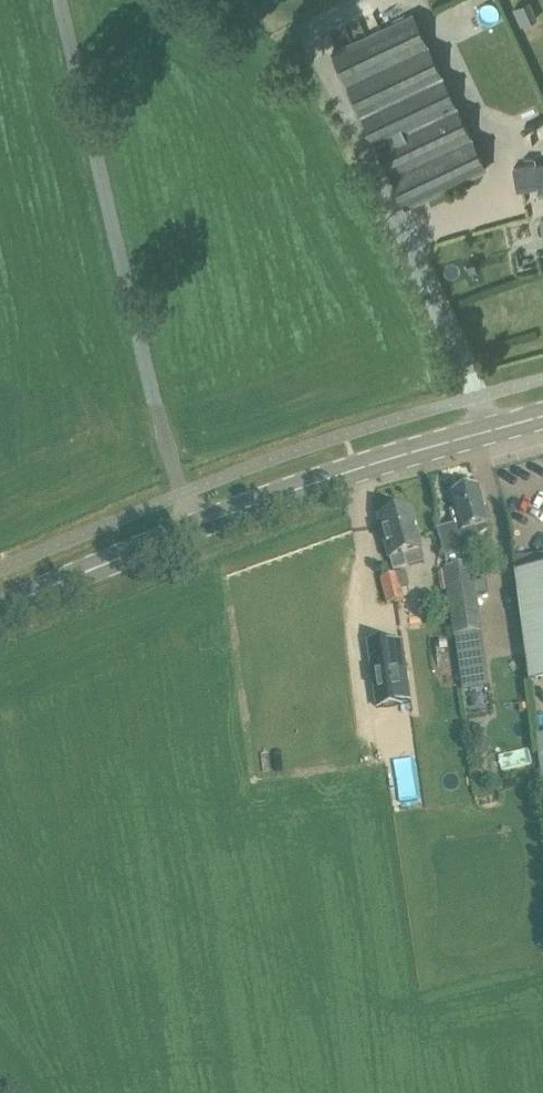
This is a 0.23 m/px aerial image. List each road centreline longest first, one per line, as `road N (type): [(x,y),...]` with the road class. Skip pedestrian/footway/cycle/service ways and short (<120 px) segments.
road 1 (secondary): [(542,417),(349,471),(0,610)]

